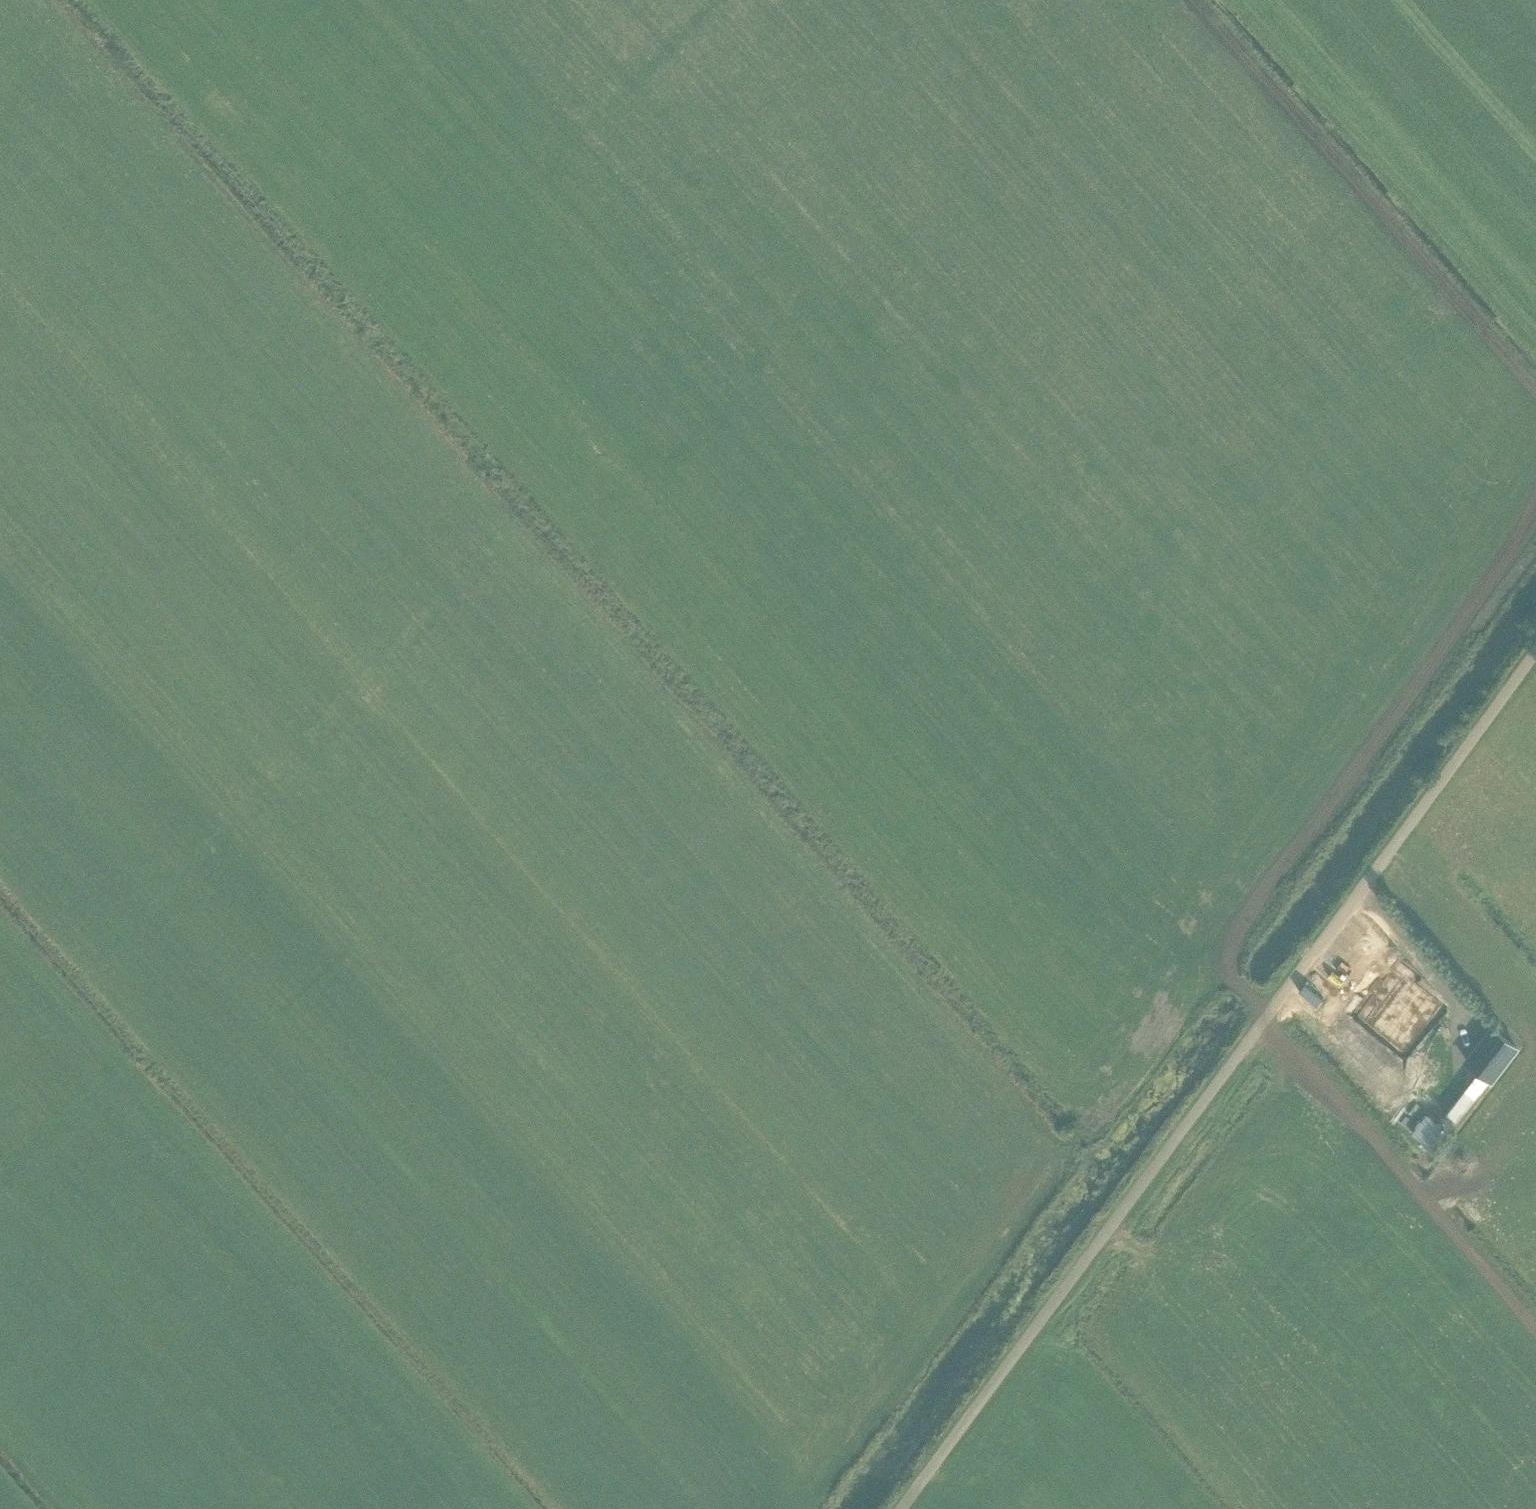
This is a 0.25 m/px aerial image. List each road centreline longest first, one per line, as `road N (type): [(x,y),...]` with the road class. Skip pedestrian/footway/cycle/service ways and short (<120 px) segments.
road 1 (unclassified): [(1535,656),(903,1508)]

